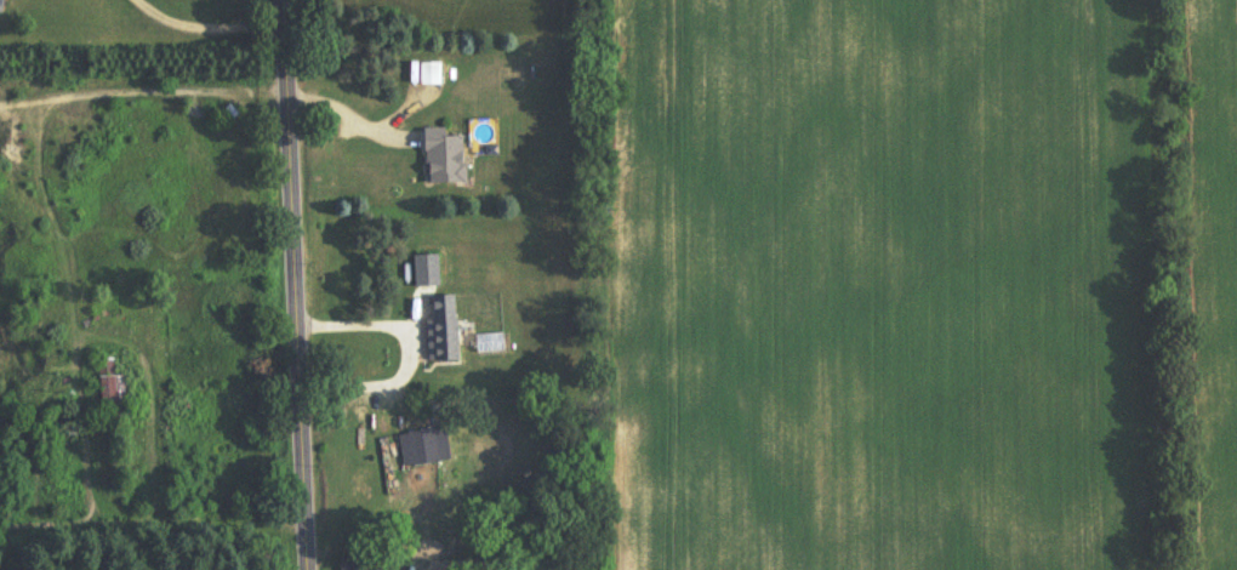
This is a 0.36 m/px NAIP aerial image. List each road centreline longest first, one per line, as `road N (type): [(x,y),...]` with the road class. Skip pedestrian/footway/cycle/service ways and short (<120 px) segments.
road 1 (tertiary): [(288,0),(312,569)]

